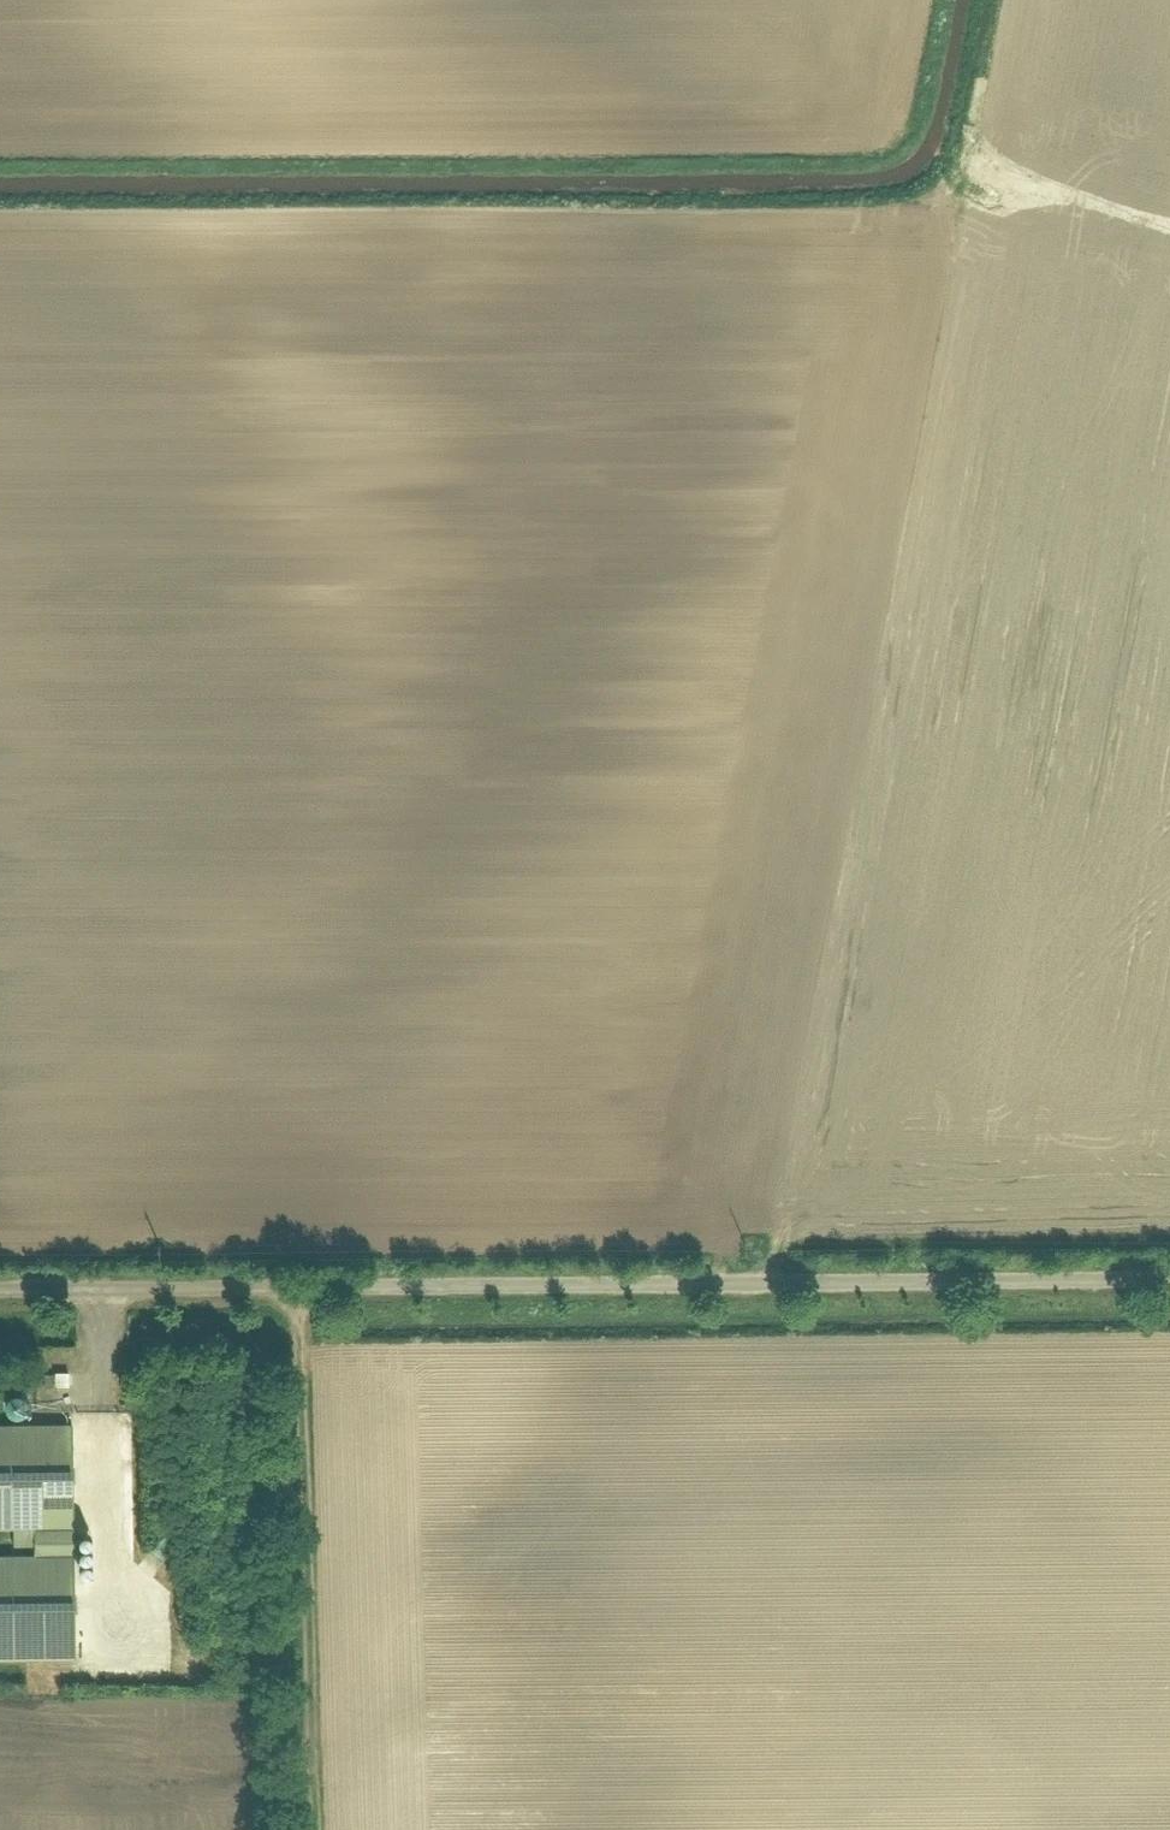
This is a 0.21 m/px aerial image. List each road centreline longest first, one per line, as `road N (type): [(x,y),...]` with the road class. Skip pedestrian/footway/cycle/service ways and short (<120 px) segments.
road 1 (unclassified): [(0,1289),(1169,1279)]
road 2 (track): [(314,1829),(303,1287)]

